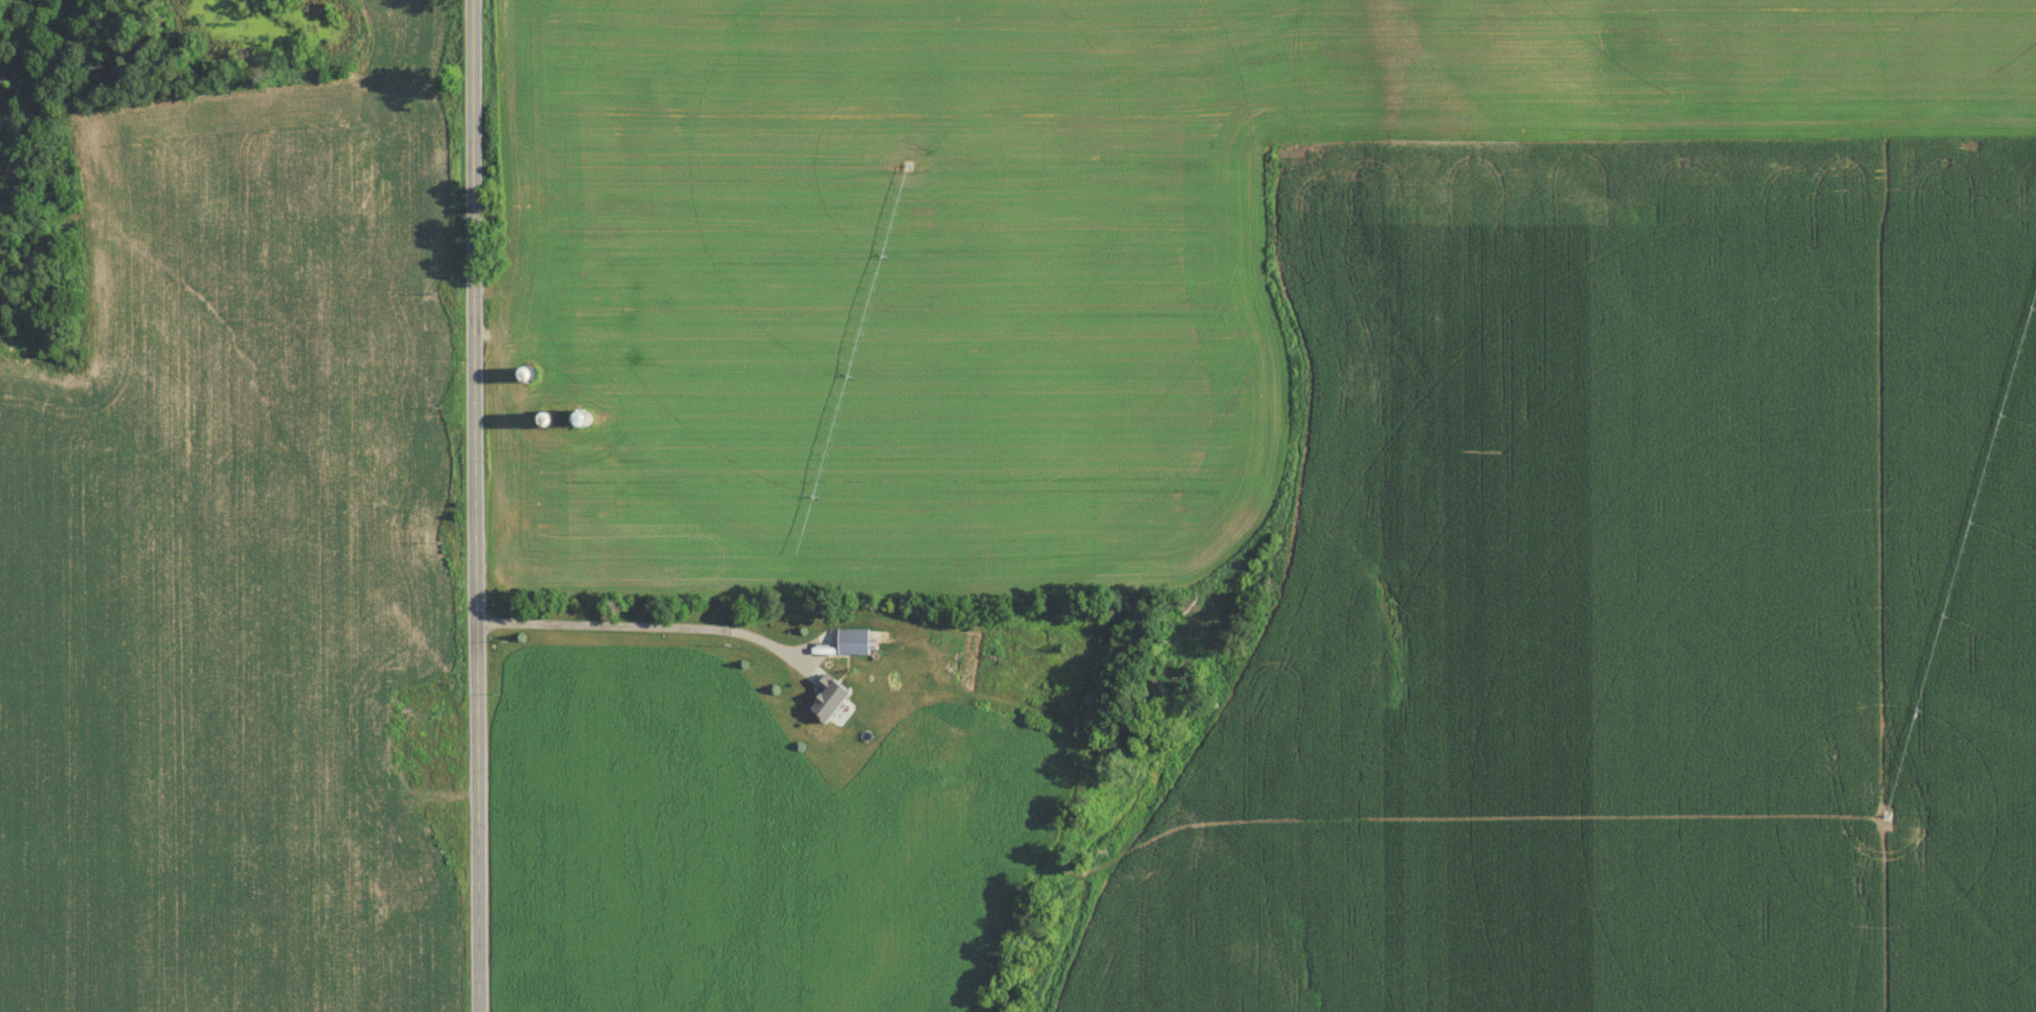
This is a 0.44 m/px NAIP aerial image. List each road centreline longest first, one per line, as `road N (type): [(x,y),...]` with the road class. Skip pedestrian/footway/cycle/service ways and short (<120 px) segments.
road 1 (tertiary): [(480,1011),(475,0)]

